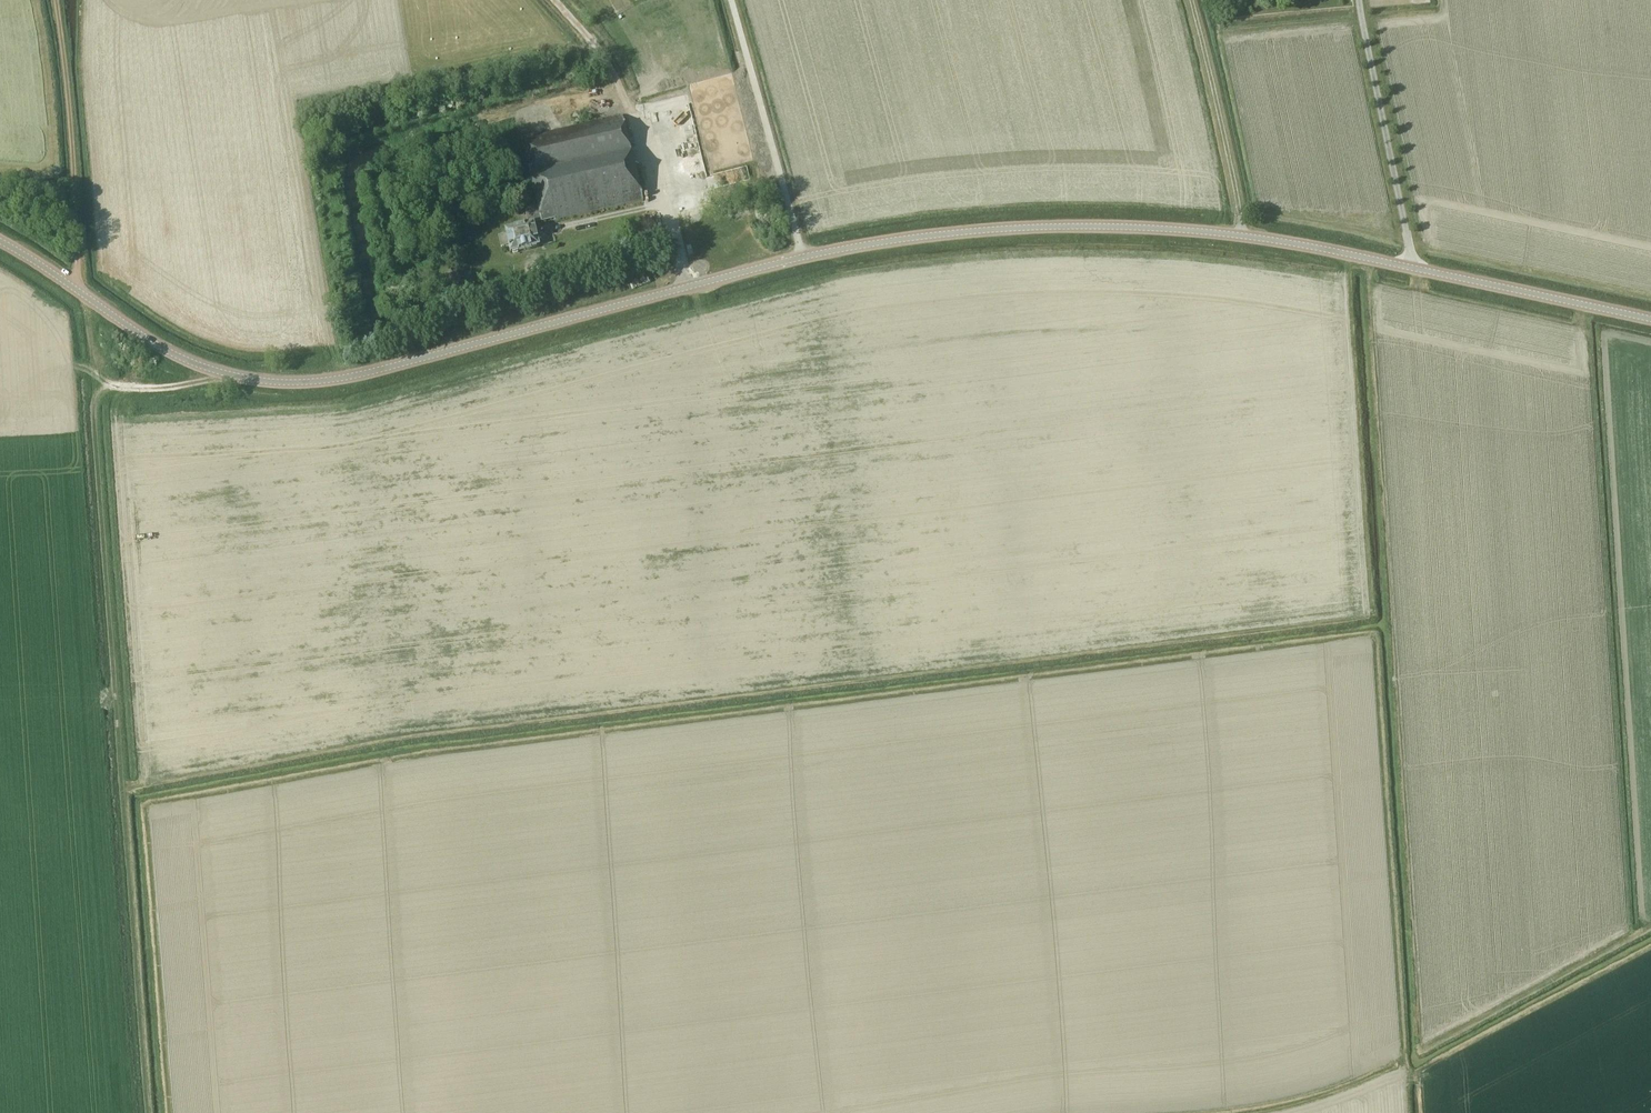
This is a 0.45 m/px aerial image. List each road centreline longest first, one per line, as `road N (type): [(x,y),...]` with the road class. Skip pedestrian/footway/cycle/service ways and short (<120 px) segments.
road 1 (tertiary): [(1650,322),(1244,238),(991,230),(802,257),(358,375),(281,382),(231,375),(172,353),(0,242)]
road 2 (track): [(148,1112),(91,401),(100,383)]
road 3 (track): [(231,375),(149,390),(100,383),(81,292)]

